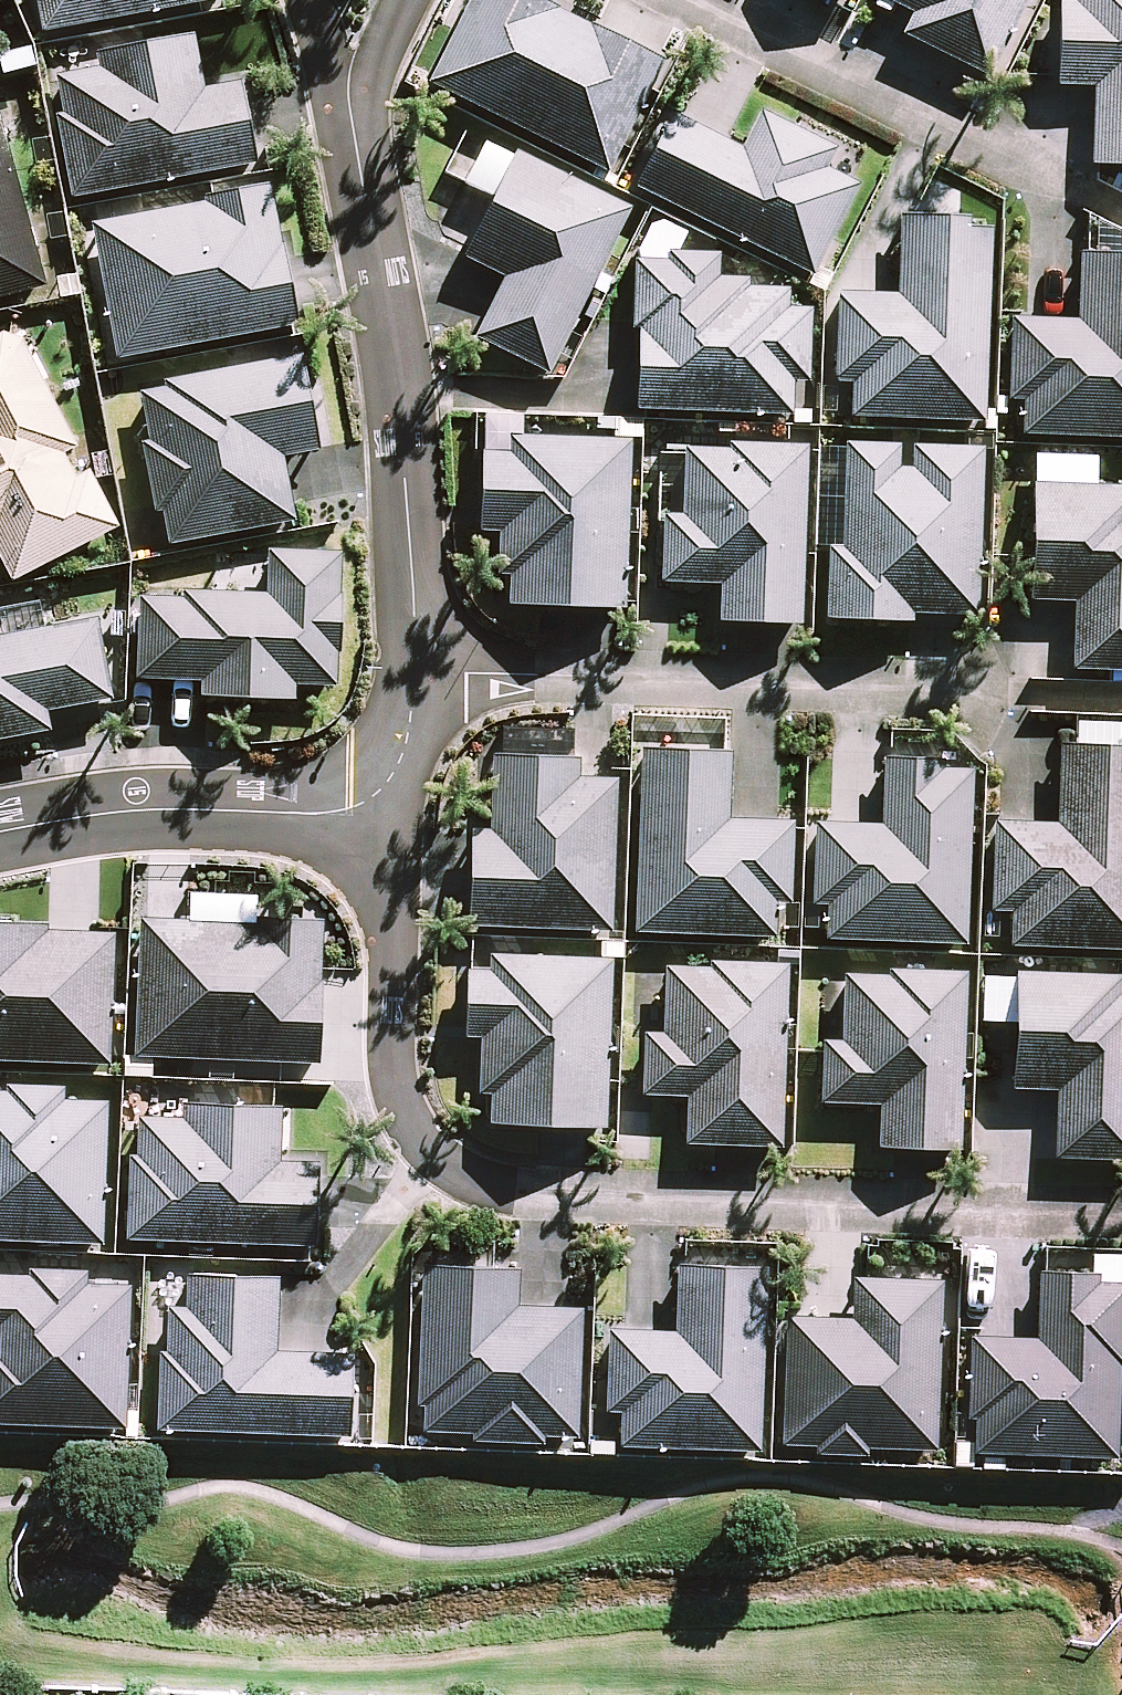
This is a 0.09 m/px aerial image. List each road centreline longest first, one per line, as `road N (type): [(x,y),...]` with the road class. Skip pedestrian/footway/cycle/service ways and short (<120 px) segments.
road 1 (residential): [(392,814),(390,1053),(406,1116),(449,1166),(489,1183),(1116,1215)]
road 2 (residential): [(423,672),(406,422),(355,78)]
road 3 (residential): [(423,672),(1006,699)]
road 4 (residential): [(691,0),(1047,184)]
road 5 (residential): [(0,830),(161,806),(392,814)]
road 6 (residential): [(392,814),(423,672)]

